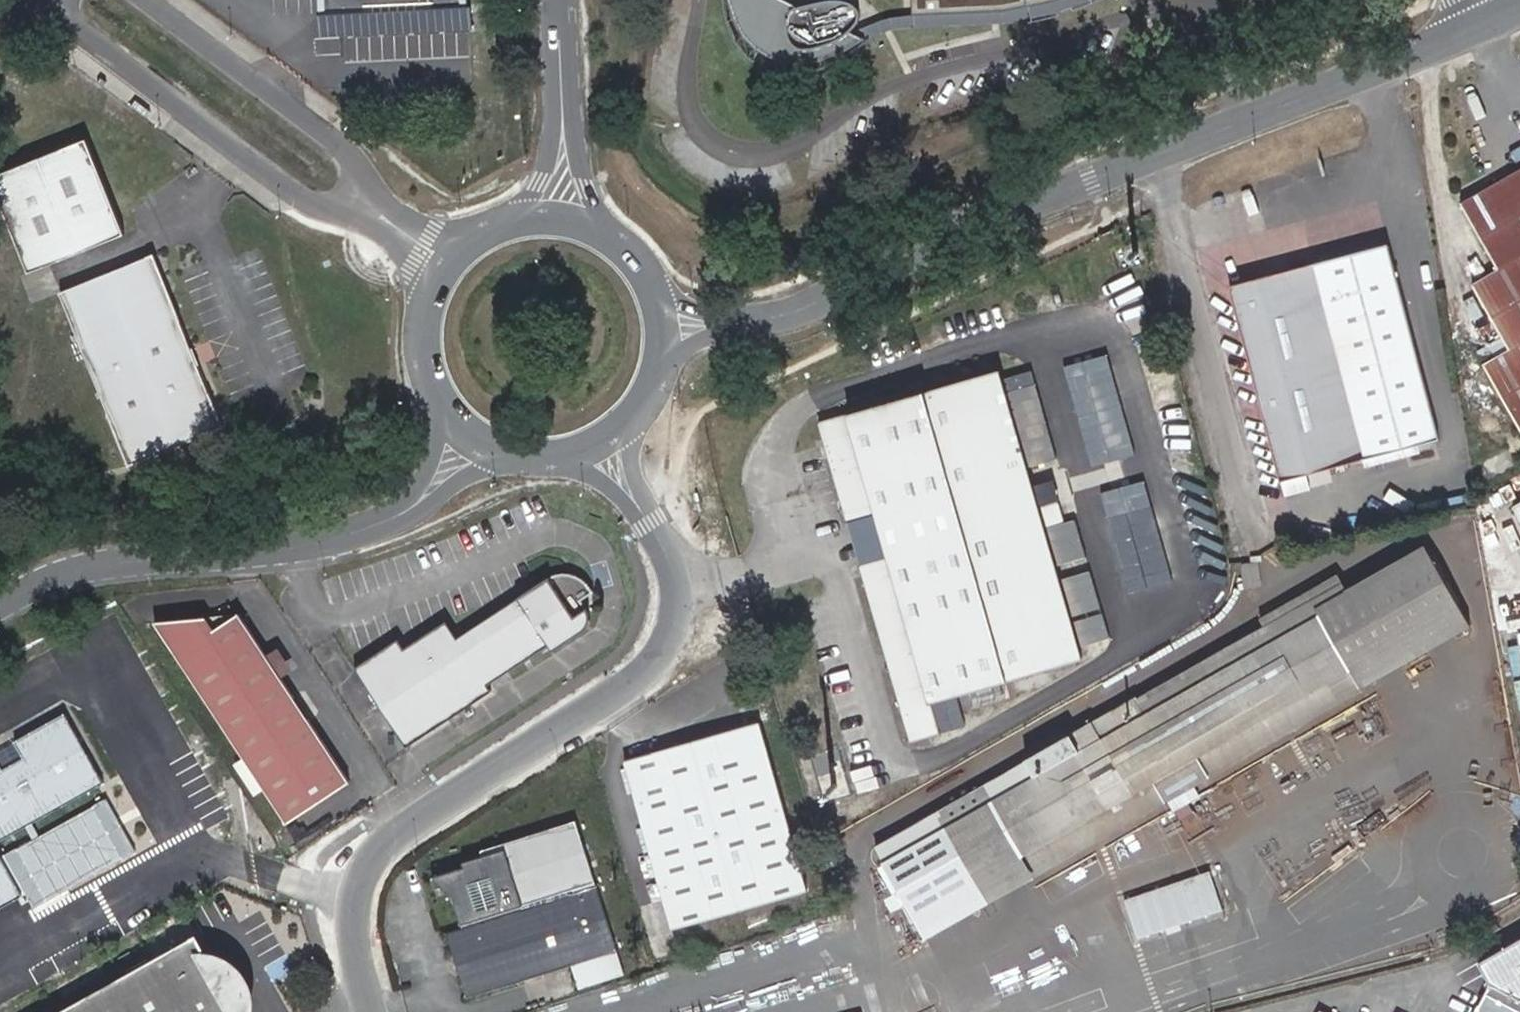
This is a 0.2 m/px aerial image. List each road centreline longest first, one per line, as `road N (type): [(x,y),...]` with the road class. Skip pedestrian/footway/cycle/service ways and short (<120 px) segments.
road 1 (tertiary): [(1487,24),(817,302),(766,319),(670,328)]
road 2 (residential): [(601,444),(666,555),(677,610),(671,637),(639,673),(370,853),(351,908),(371,1011)]
road 3 (tertiary): [(0,605),(91,567),(297,548),(375,528),(435,488),(475,434)]
road 4 (unclassified): [(38,15),(79,33),(298,196),(324,208),(371,206)]
road 5 (unclassified): [(371,206),(346,147),(146,0)]
road 6 (tertiary): [(558,210),(557,0)]
road 7 (tertiary): [(445,258),(421,312),(424,371),(454,421),(475,434)]
road 8 (tertiary): [(670,328),(654,272),(613,229),(558,210)]
road 9 (tertiary): [(601,444),(638,417),(661,381),(670,328)]
road 10 (tertiary): [(475,434),(510,455),(575,456),(601,444)]
road 11 (tertiary): [(558,210),(495,219),(445,258)]

